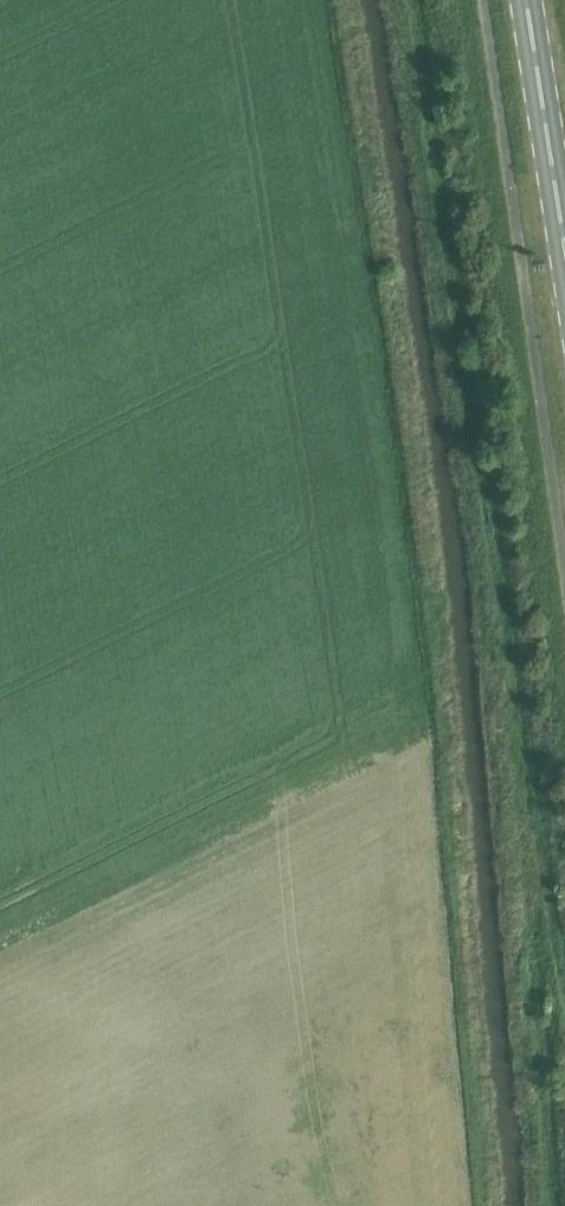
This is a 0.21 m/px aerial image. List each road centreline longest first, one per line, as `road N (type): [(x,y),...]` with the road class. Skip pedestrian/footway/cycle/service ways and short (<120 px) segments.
road 1 (primary): [(564,177),(540,0)]

